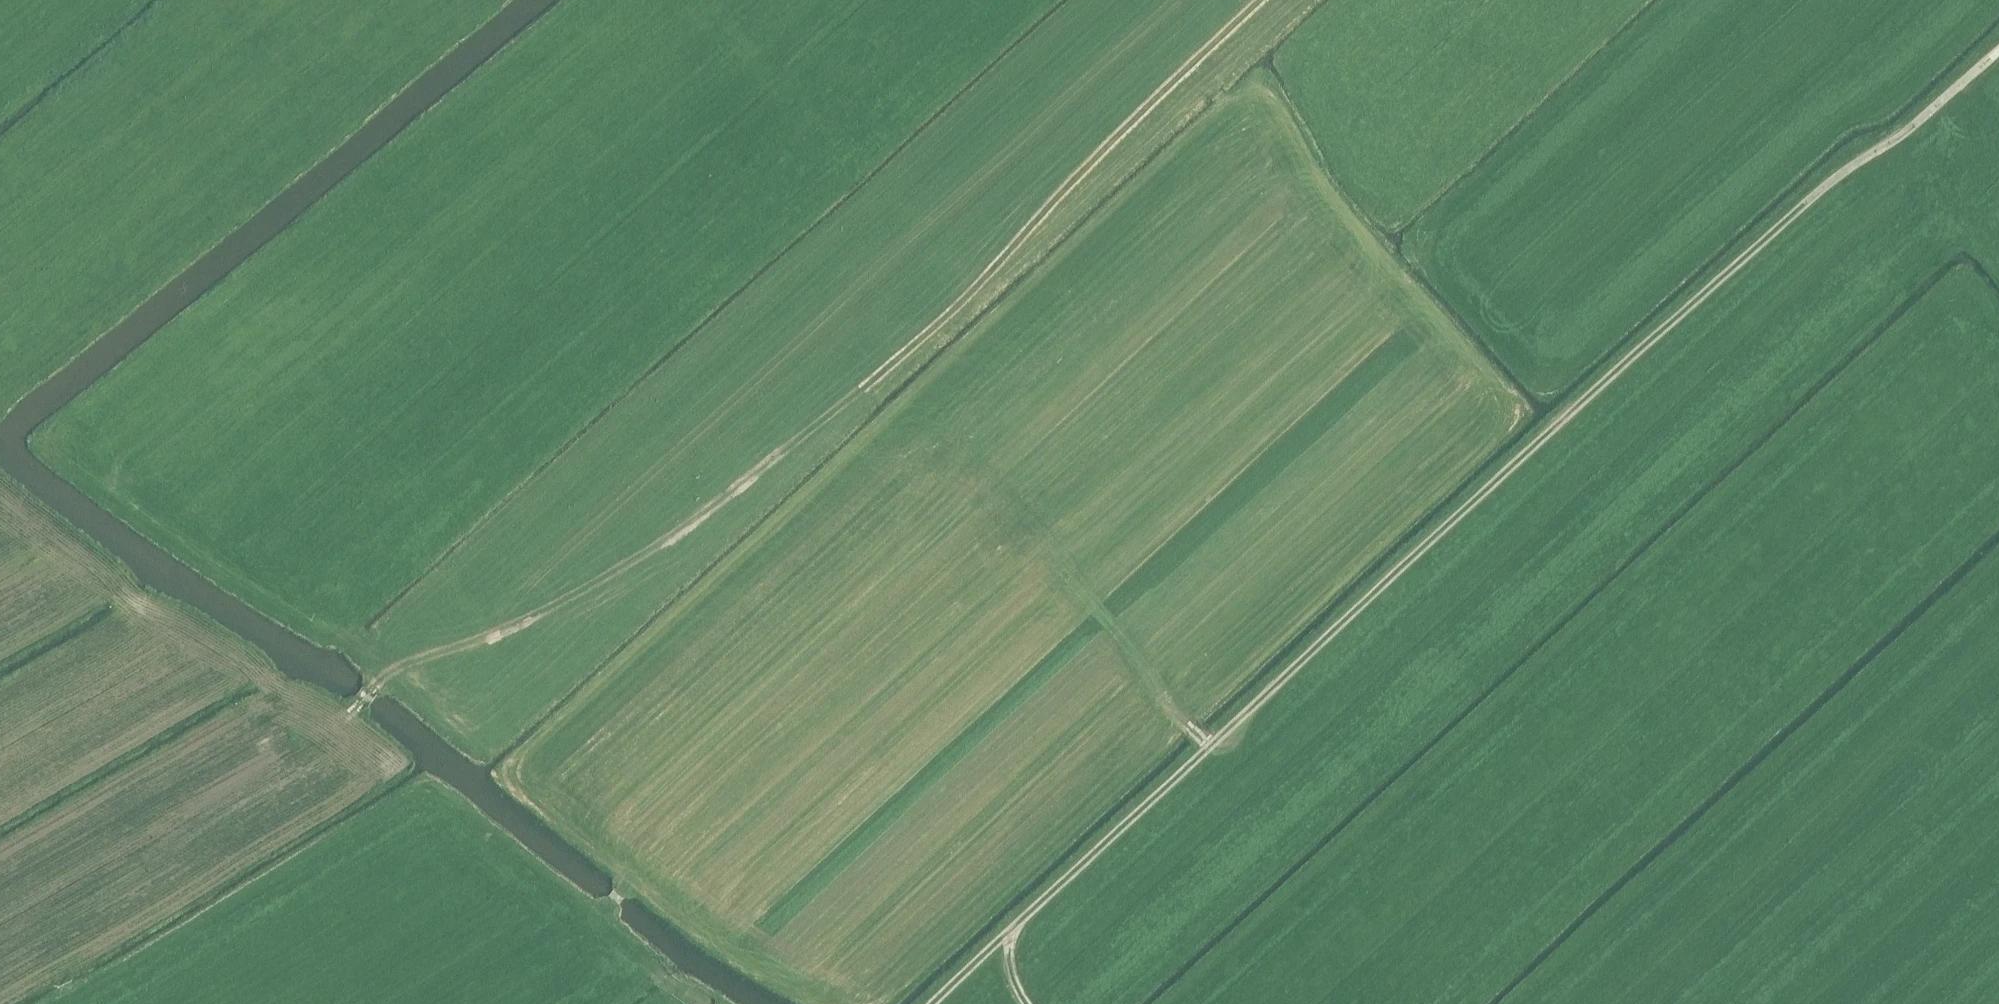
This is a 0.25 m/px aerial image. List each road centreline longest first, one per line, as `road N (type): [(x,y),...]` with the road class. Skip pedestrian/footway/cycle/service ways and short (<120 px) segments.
road 1 (track): [(936,1003),(1694,301),(1846,172),(1919,128),(1998,59)]
road 2 (track): [(381,683),(523,621),(785,453),(956,314),(1269,0)]
road 3 (track): [(0,963),(228,815),(358,709)]
road 4 (track): [(0,492),(137,616),(240,659),(291,704),(342,722)]
road 5 (track): [(167,159),(0,283)]

